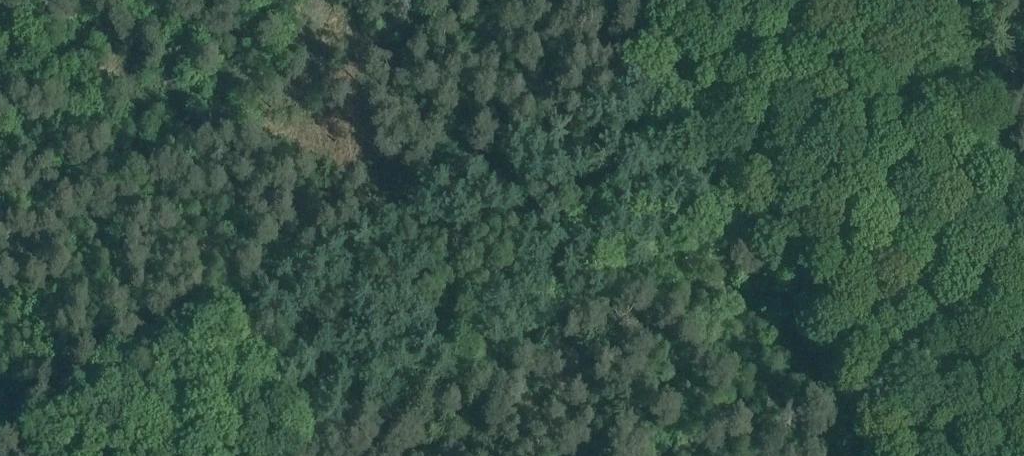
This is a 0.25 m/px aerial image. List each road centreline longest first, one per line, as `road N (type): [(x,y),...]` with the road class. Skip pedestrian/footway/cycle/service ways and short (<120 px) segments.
road 1 (track): [(633,0),(879,455)]

